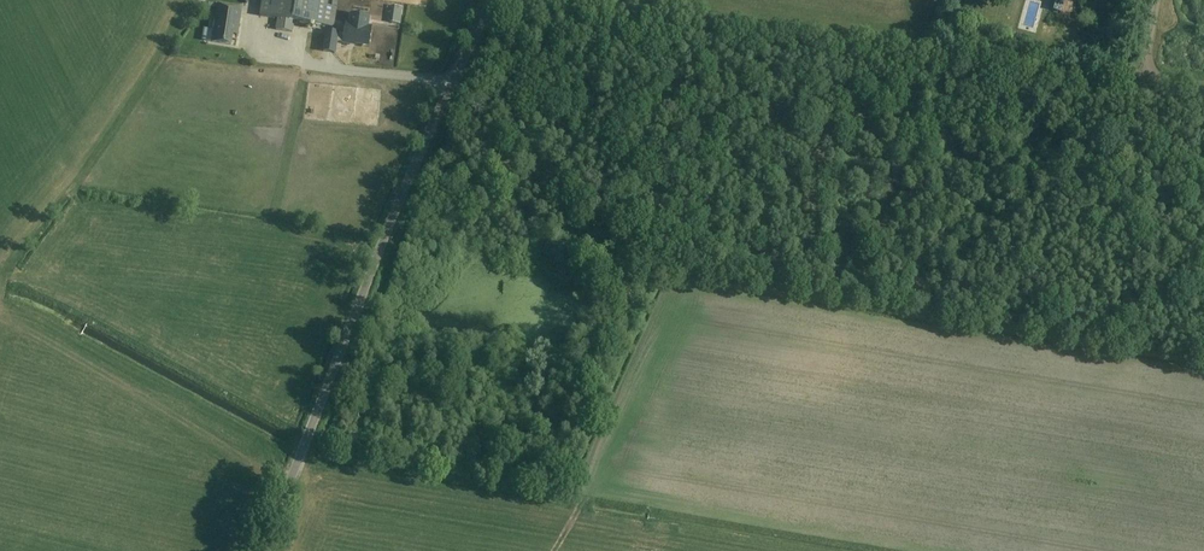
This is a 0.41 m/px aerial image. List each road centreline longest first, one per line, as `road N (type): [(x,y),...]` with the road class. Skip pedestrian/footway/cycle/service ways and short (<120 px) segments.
road 1 (unclassified): [(265,550),(404,193),(490,0)]
road 2 (track): [(1203,94),(1129,75),(1090,0)]

